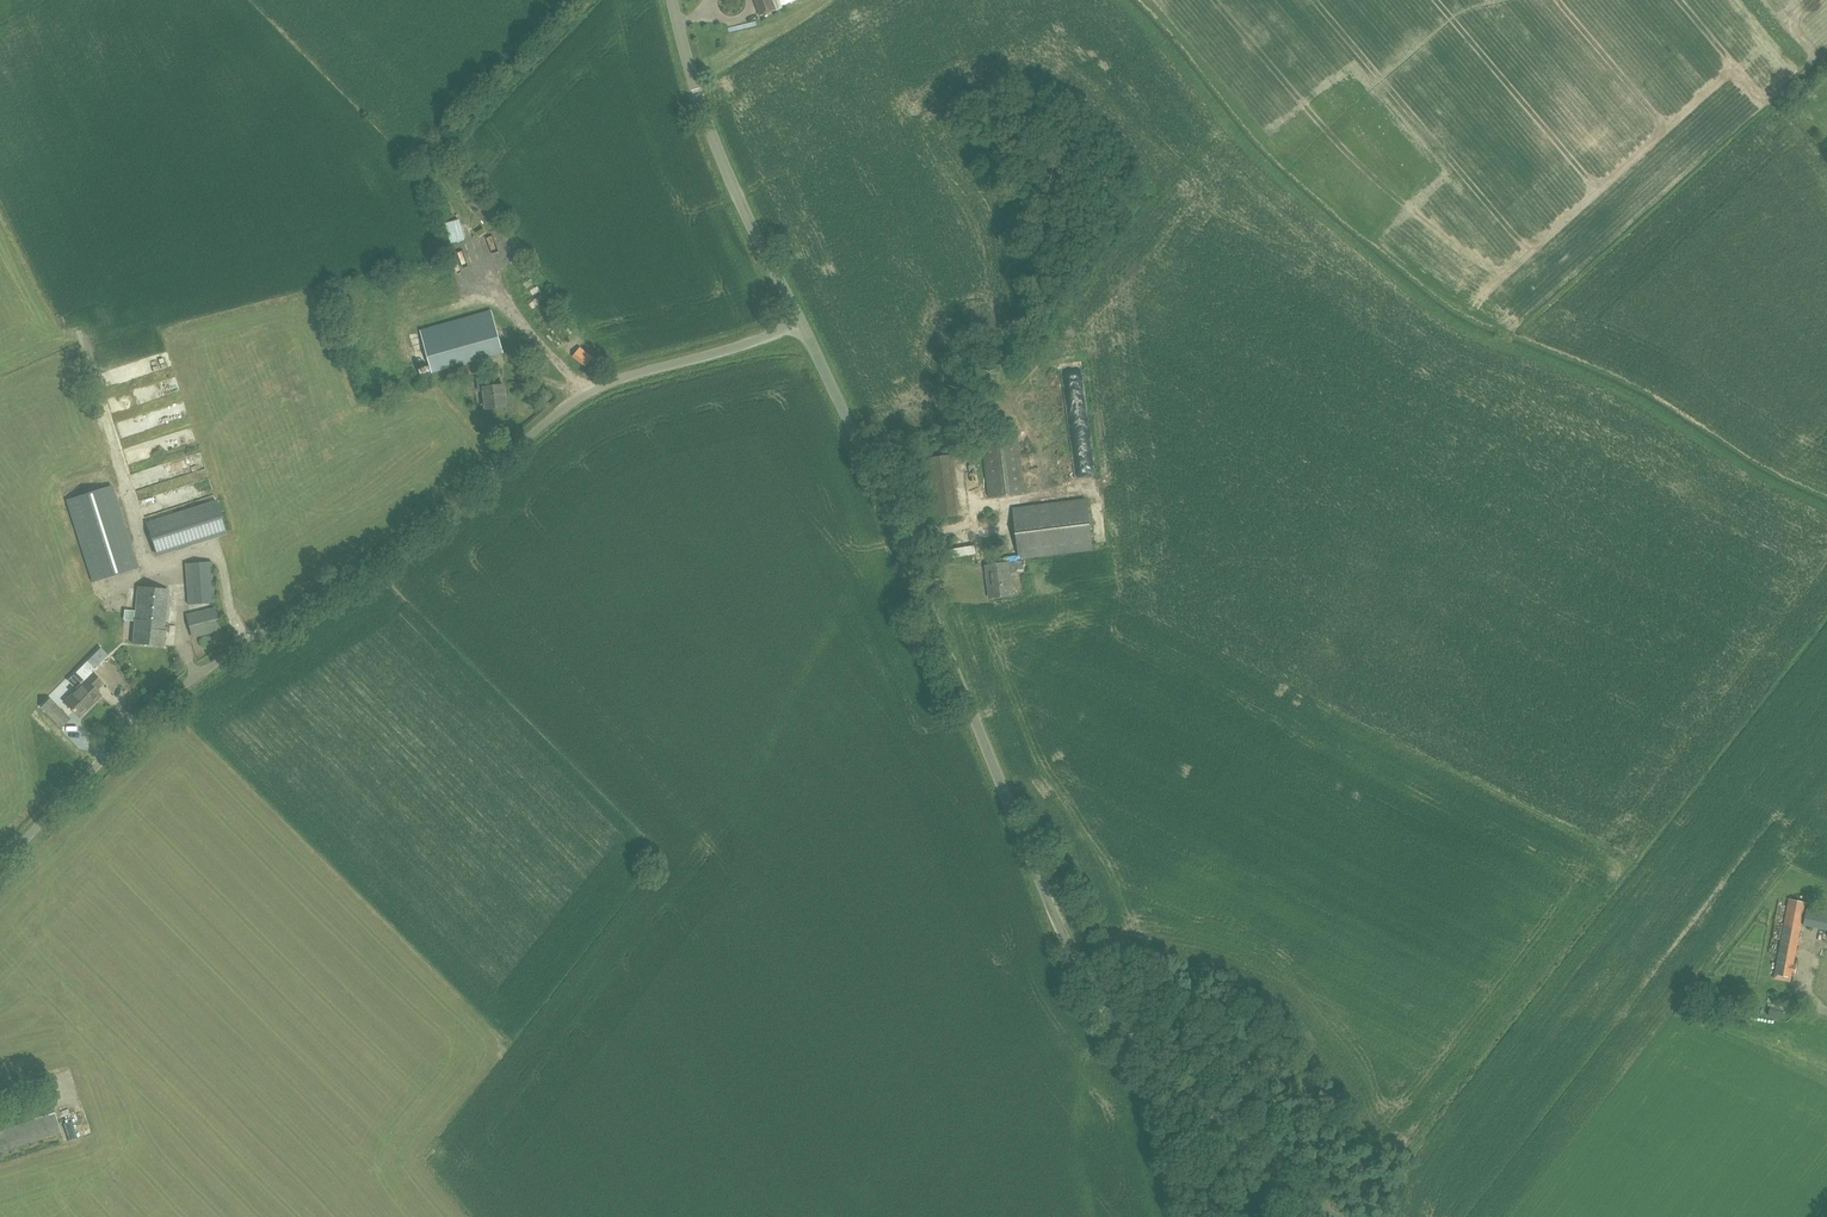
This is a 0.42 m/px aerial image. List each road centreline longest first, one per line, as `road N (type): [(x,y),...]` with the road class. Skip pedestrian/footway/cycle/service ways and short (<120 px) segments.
road 1 (unclassified): [(1336,1216),(1165,1073),(1096,988),(809,327)]
road 2 (unclassified): [(0,868),(170,698),(421,529),(558,413),(639,374),(809,327)]
road 3 (track): [(1119,0),(1219,118),(1349,247),(1402,296),(1487,346)]
road 4 (track): [(984,0),(1157,202),(1227,126)]
road 5 (unclassified): [(809,327),(721,158),(672,0)]
road 6 (track): [(1195,160),(1056,0)]

